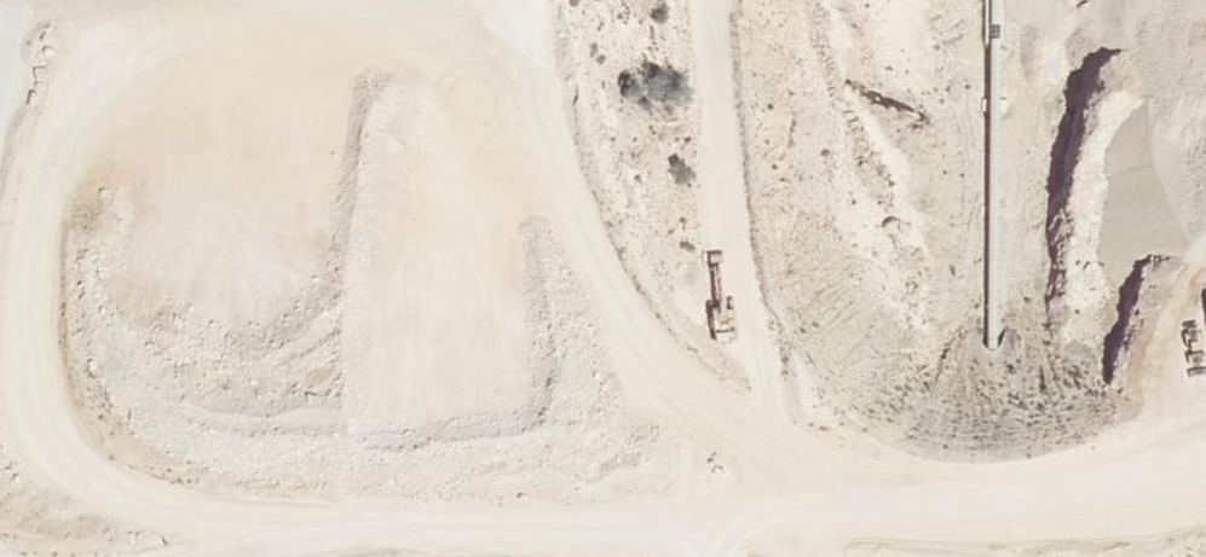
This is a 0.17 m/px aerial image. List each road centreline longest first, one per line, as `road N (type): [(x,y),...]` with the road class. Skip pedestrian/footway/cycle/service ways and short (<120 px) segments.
road 1 (track): [(309,556),(813,523),(1089,536),(1205,513)]
road 2 (track): [(519,0),(514,70),(527,161),(612,317),(701,410),(936,525)]
road 3 (track): [(0,30),(514,70)]

